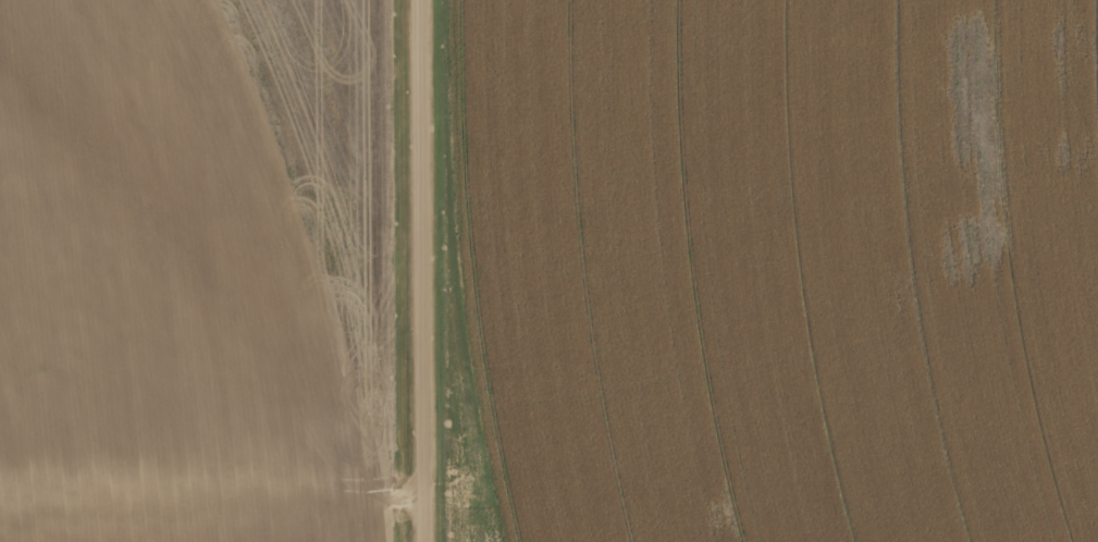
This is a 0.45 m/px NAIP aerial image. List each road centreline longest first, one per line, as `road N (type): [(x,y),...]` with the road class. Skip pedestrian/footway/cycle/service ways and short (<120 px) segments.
road 1 (residential): [(424,541),(418,0)]
road 2 (residential): [(0,511),(423,514)]

